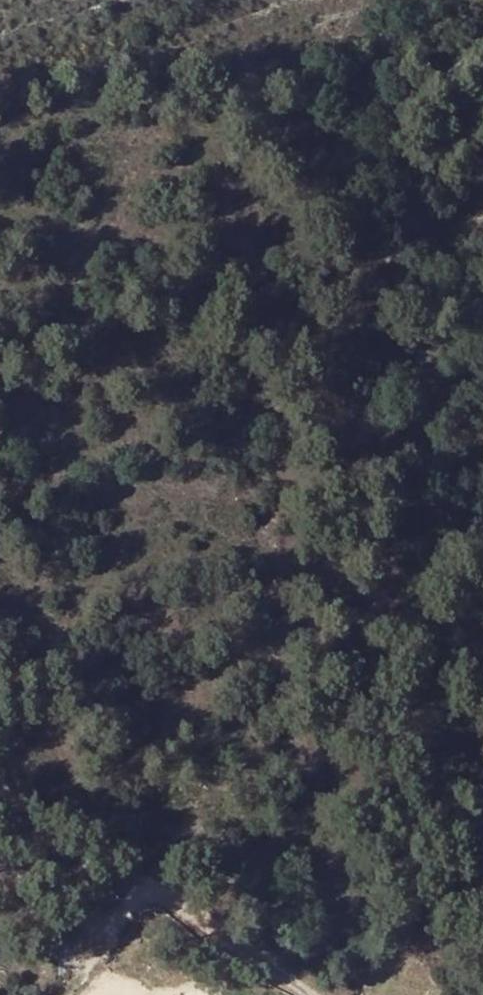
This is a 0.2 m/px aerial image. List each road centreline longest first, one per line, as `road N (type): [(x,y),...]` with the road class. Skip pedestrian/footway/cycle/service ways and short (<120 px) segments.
road 1 (track): [(160,891),(0,786)]

